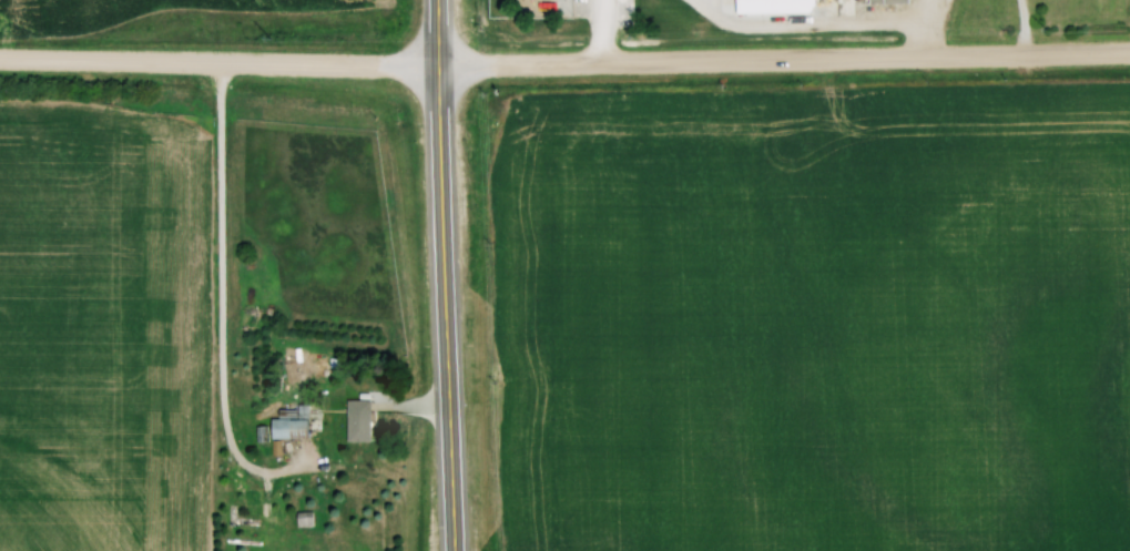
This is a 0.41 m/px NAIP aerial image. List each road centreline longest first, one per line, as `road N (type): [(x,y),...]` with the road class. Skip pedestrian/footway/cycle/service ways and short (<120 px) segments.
road 1 (residential): [(995,57),(438,68)]
road 2 (secondary): [(438,68),(449,550)]
road 3 (residential): [(438,68),(0,60)]
road 4 (residential): [(1129,55),(995,57)]

